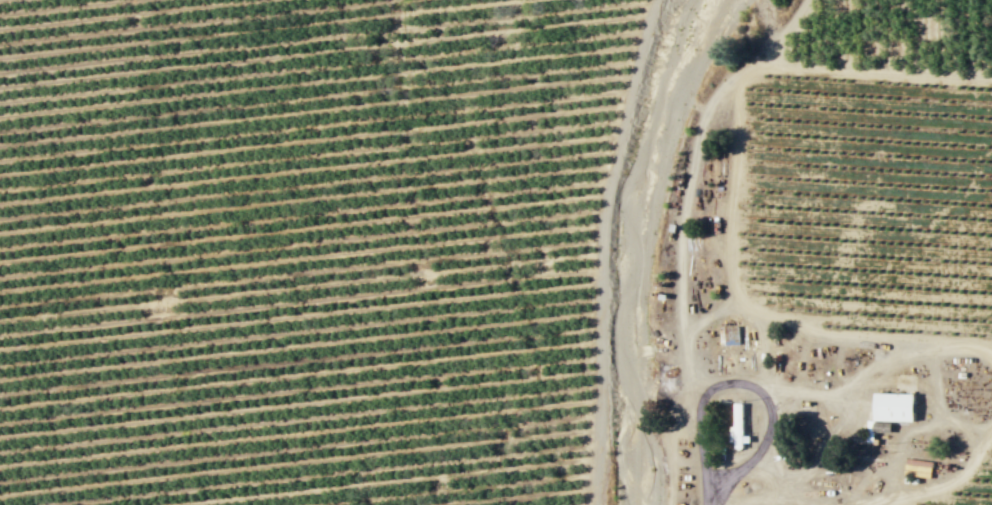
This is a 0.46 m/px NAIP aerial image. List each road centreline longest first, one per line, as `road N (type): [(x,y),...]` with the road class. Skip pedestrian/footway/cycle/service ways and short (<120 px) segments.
road 1 (track): [(593,504),(607,201),(654,0)]

